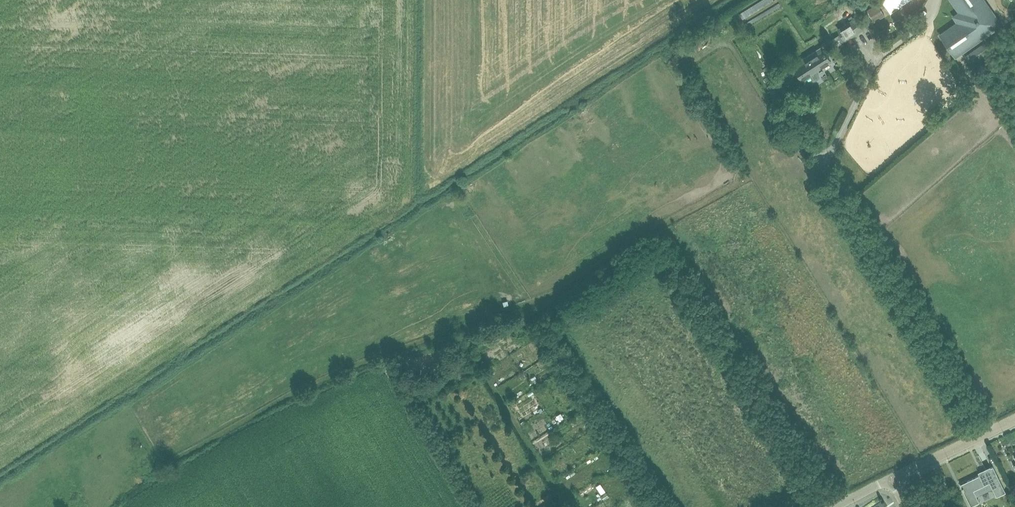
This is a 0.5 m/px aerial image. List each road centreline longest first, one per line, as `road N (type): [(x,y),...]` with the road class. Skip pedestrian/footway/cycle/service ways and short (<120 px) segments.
road 1 (unclassified): [(893,478),(1014,420)]

